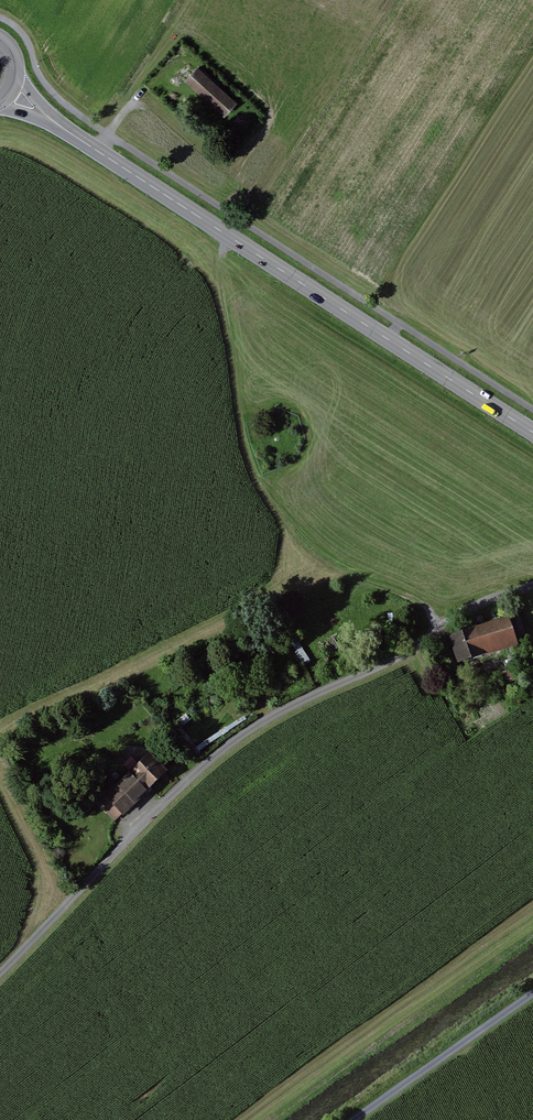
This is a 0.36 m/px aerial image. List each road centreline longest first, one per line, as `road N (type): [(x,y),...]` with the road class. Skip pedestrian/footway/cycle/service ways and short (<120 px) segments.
road 1 (unclassified): [(0,971),(193,771),(303,700),(407,655),(481,604),(532,587)]
road 2 (secondary): [(532,433),(41,113)]
road 3 (track): [(441,626),(426,608),(337,570),(304,546),(250,467),(219,269),(229,236)]
road 4 (track): [(532,993),(354,1119)]
road 5 (track): [(182,61),(147,87),(97,150)]

